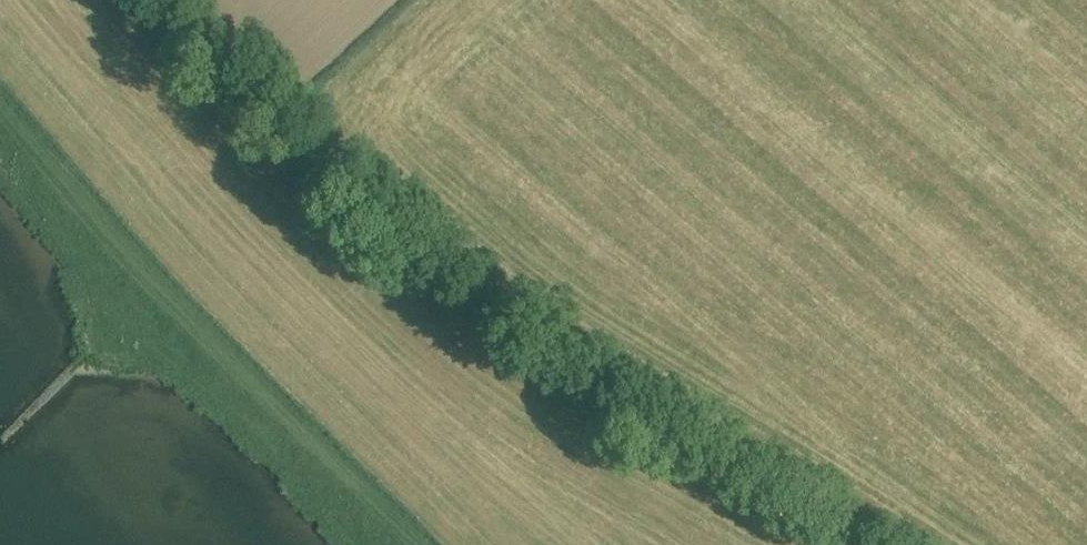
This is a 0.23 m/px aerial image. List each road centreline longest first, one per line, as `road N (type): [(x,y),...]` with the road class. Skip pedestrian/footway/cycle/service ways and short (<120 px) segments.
road 1 (track): [(157,0),(493,320),(836,544)]

